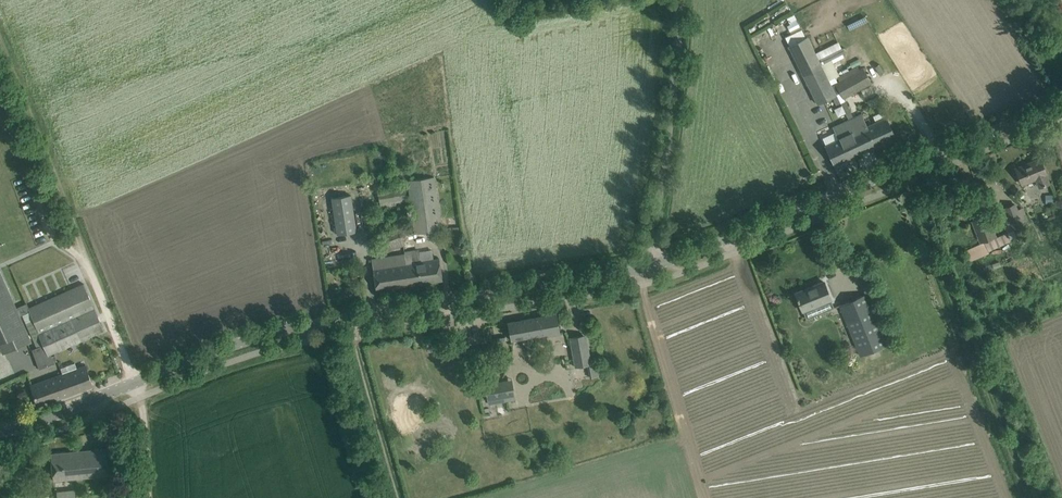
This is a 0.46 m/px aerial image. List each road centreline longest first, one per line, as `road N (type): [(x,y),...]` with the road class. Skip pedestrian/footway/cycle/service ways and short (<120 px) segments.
road 1 (tertiary): [(0,431),(249,339),(654,265)]
road 2 (tertiary): [(654,265),(1061,103)]
road 3 (track): [(0,45),(137,382)]
road 4 (unclassified): [(654,265),(679,0)]

